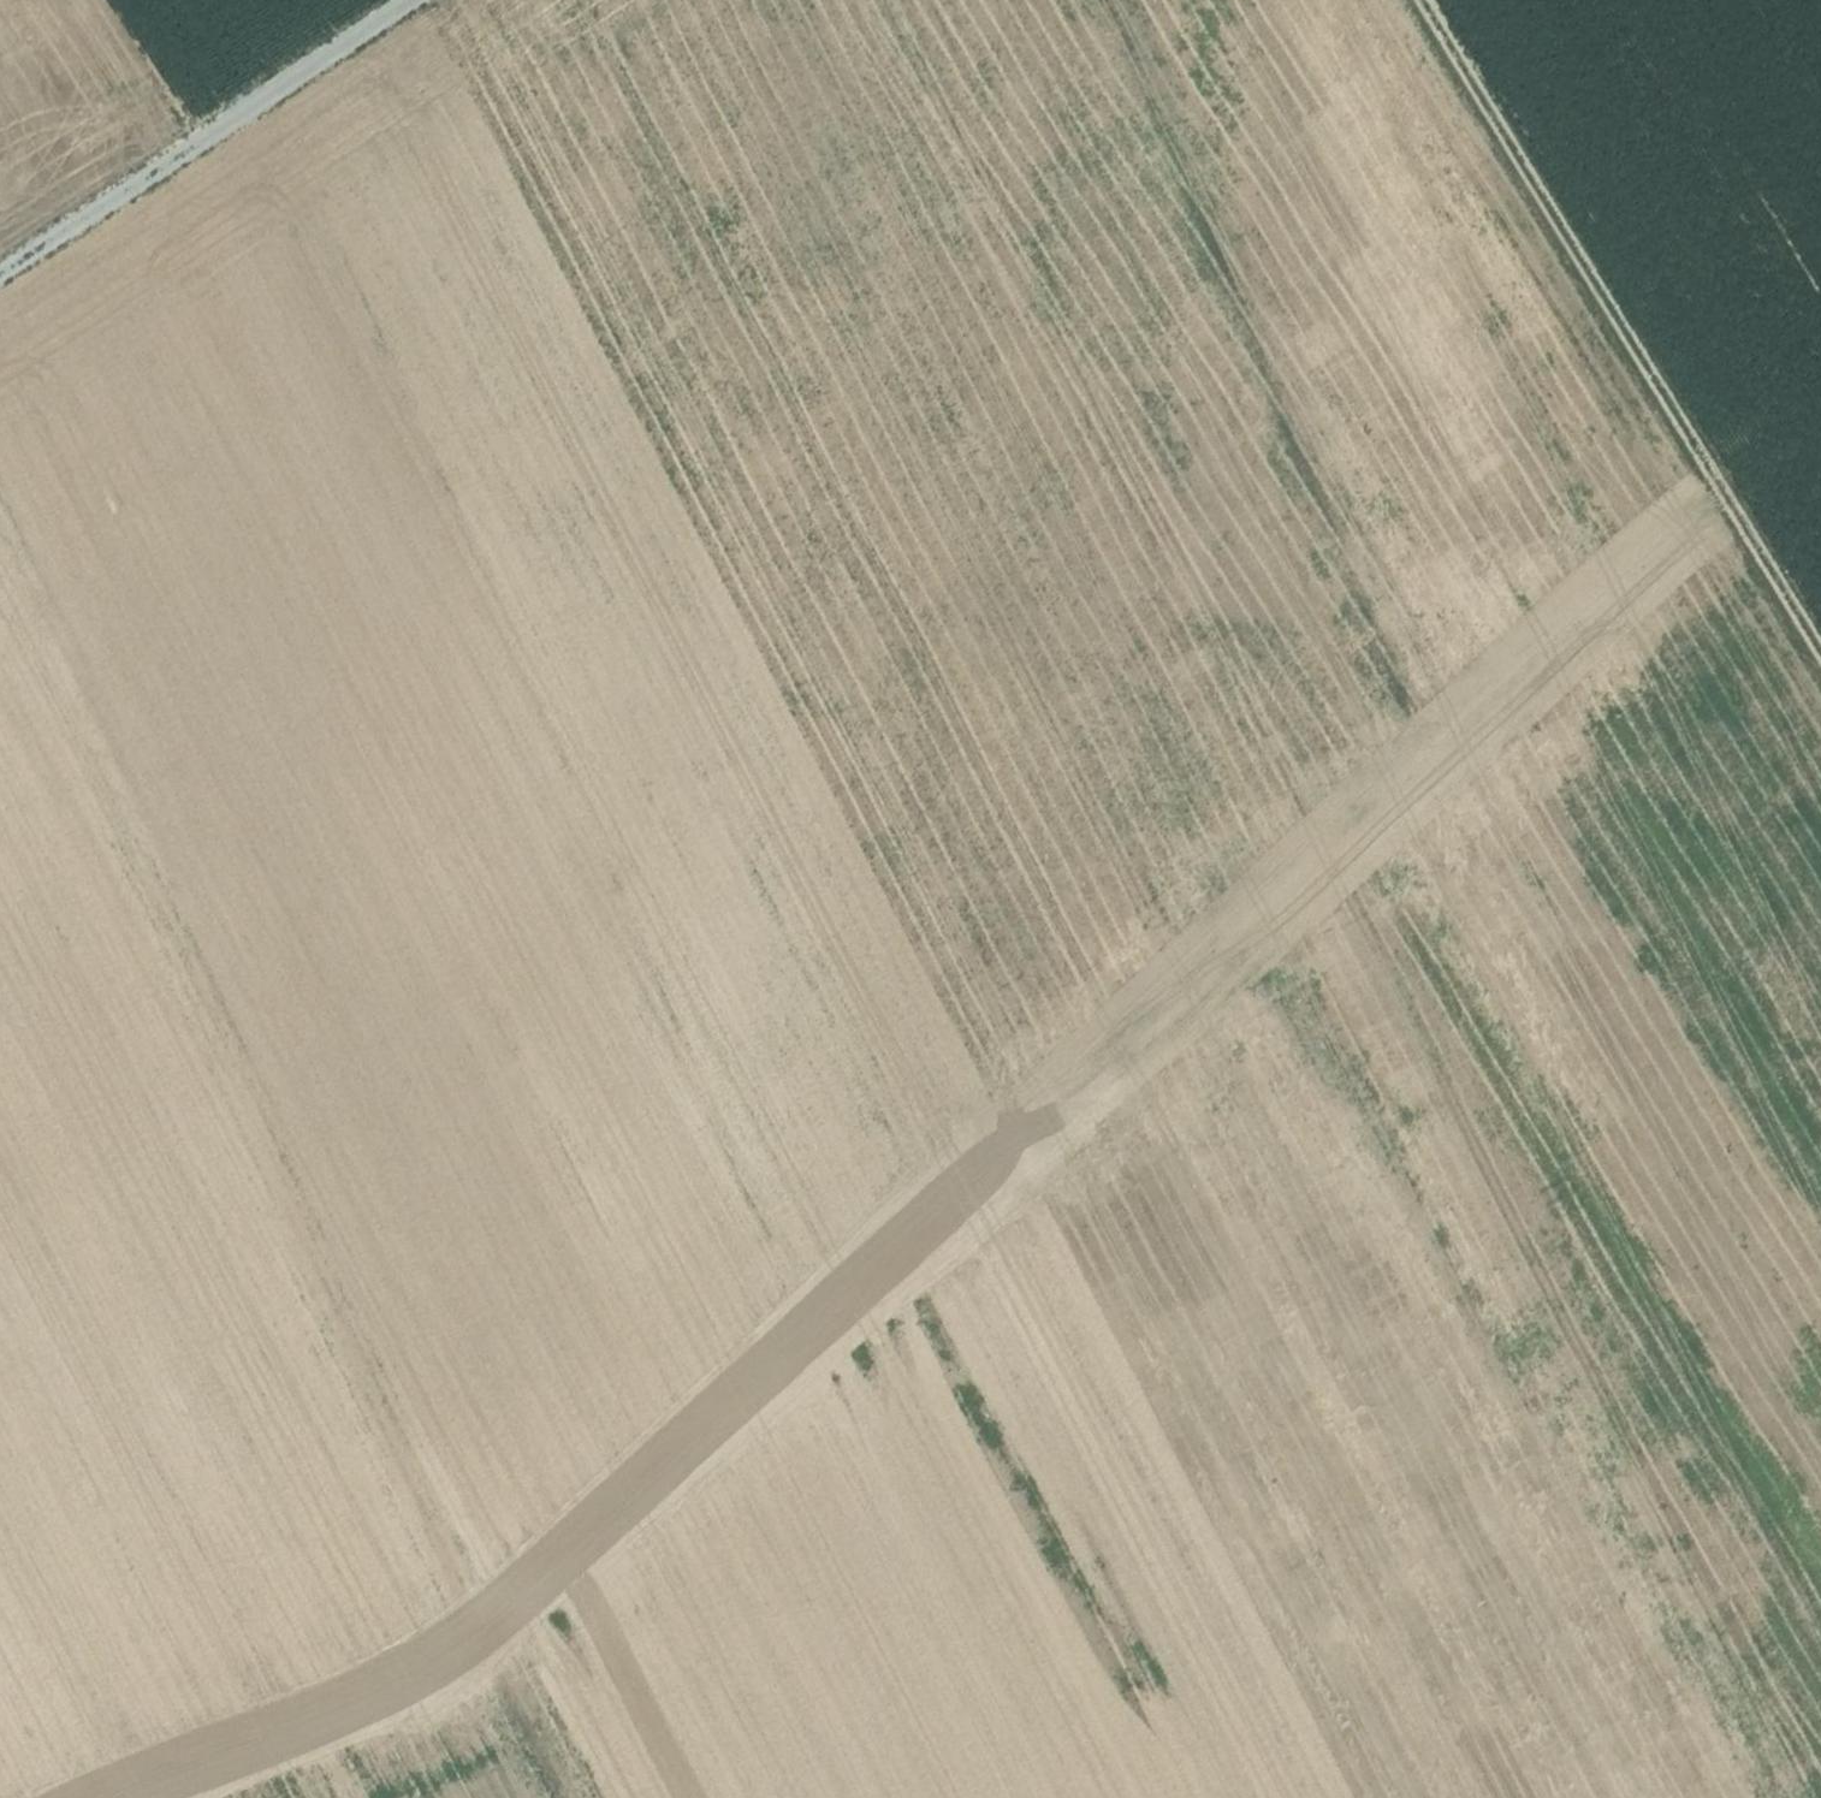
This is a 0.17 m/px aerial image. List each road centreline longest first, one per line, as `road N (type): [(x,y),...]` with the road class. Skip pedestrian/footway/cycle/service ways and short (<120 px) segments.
road 1 (track): [(1820,649),(1425,0)]
road 2 (track): [(0,275),(411,0)]

